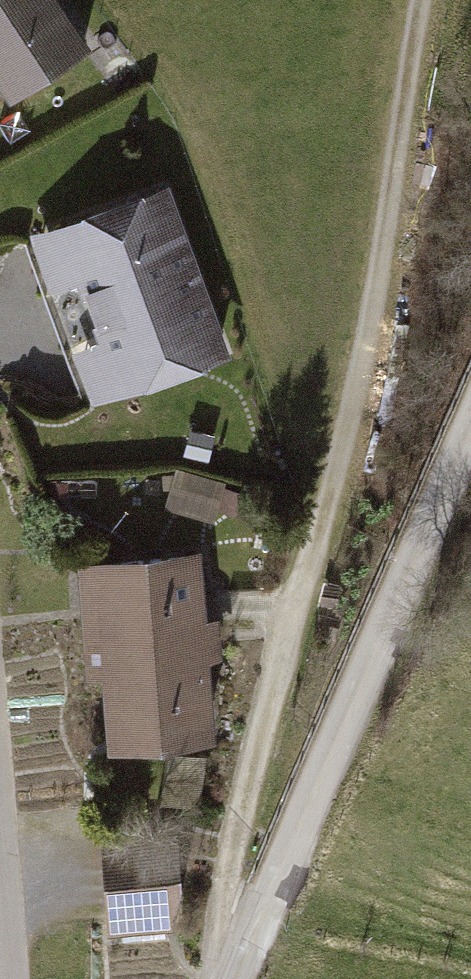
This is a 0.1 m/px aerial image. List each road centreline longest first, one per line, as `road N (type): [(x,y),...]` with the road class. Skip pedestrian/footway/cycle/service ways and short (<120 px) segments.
road 1 (track): [(217,978),(230,876),(326,513),(428,0)]
road 2 (unclassified): [(470,439),(242,978)]

